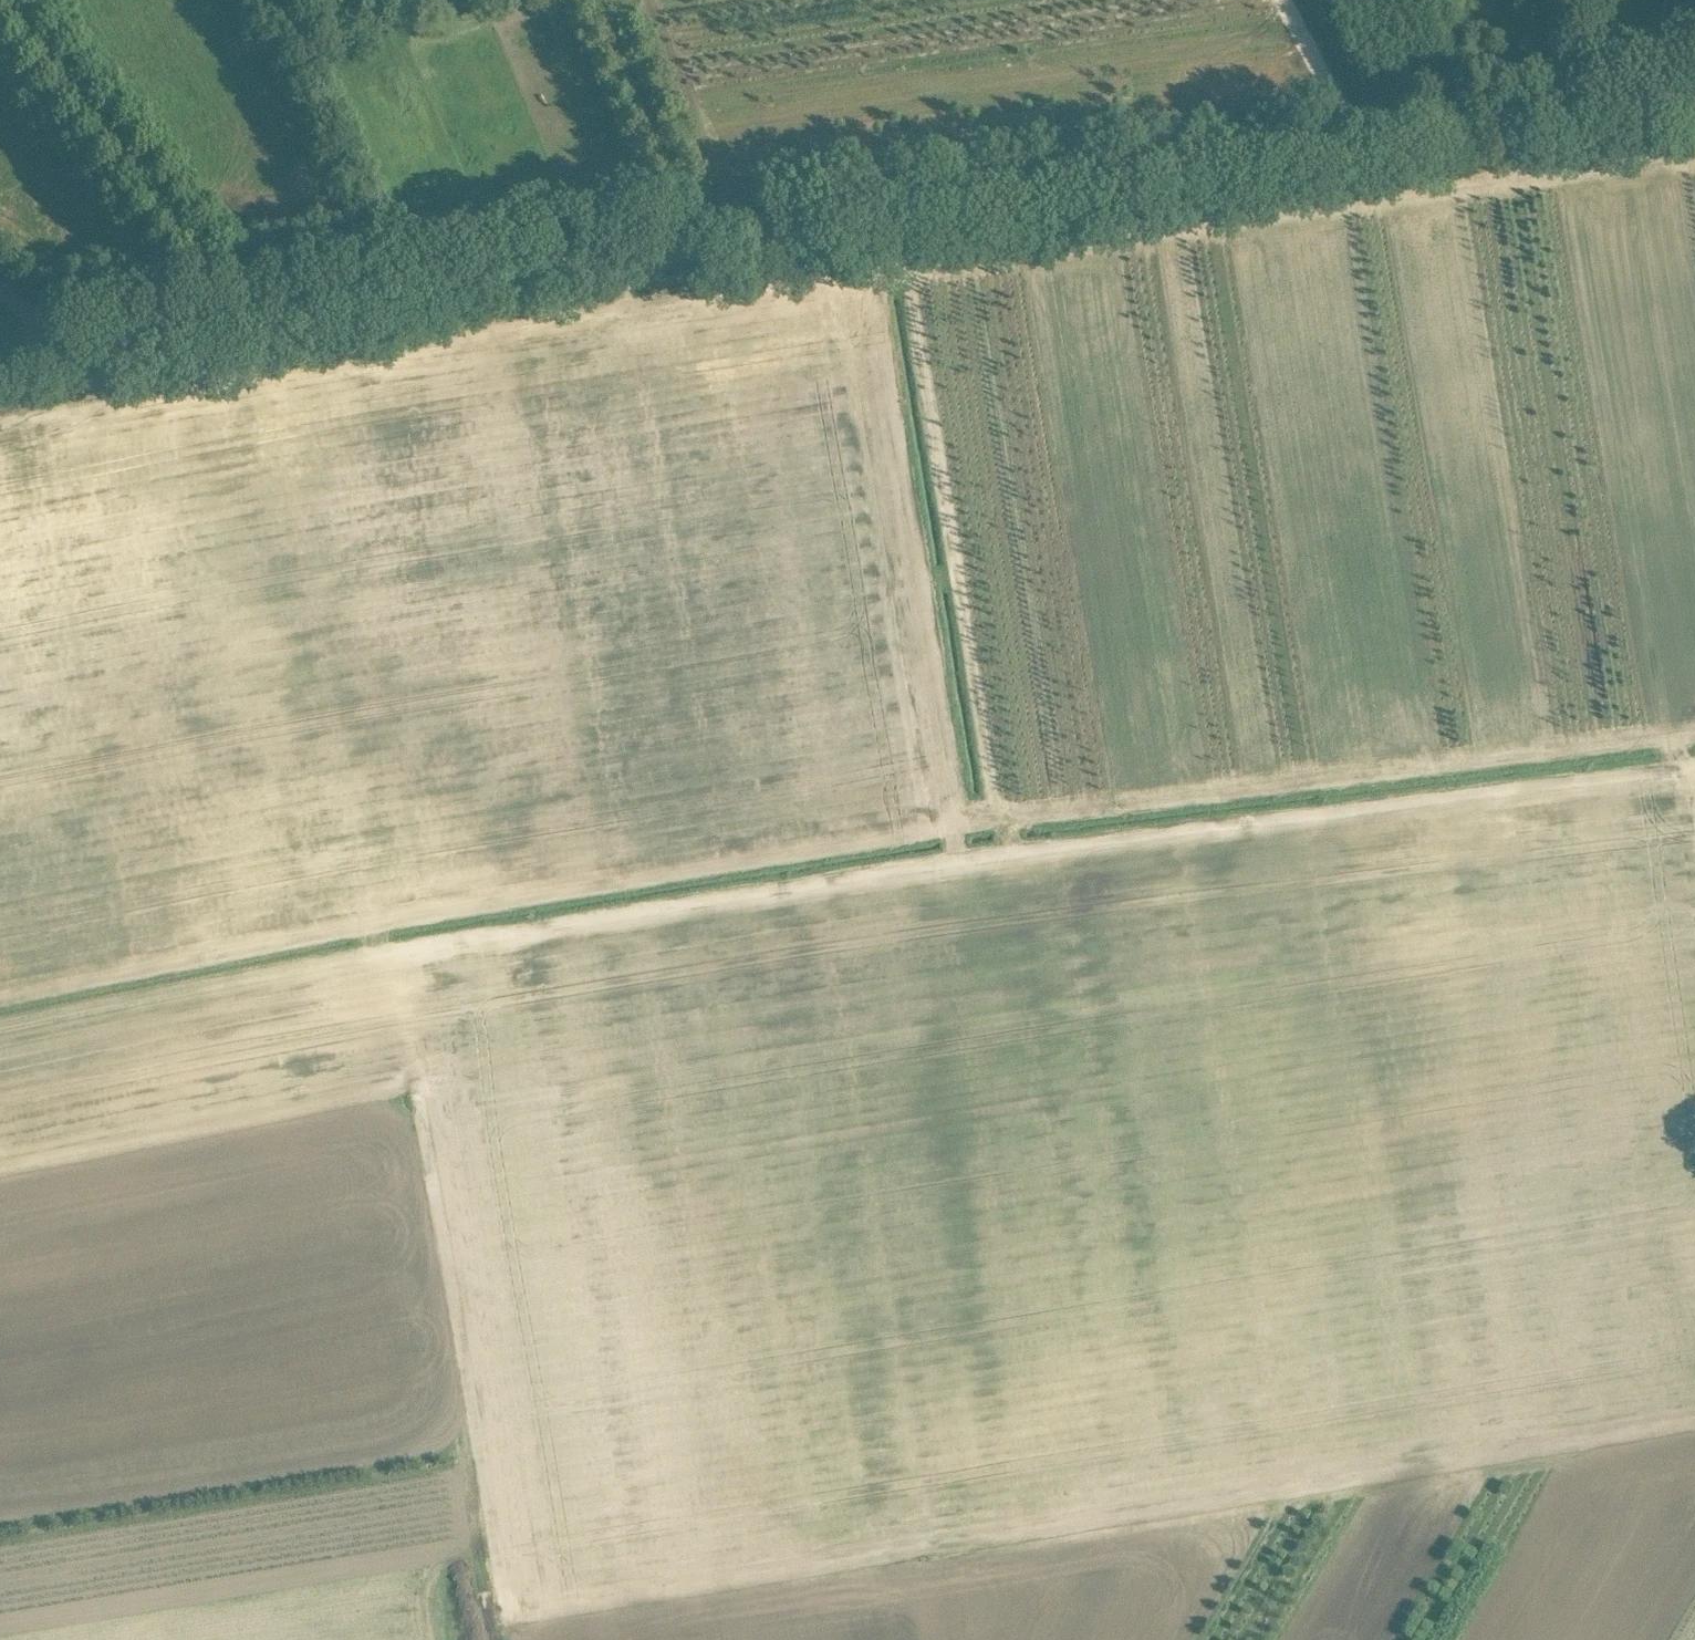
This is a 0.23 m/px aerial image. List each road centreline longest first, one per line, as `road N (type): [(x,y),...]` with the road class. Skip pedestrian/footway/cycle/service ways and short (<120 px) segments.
road 1 (unclassified): [(0,376),(749,245),(1694,111)]
road 2 (track): [(645,0),(749,245)]
road 3 (track): [(1365,156),(1283,0)]

